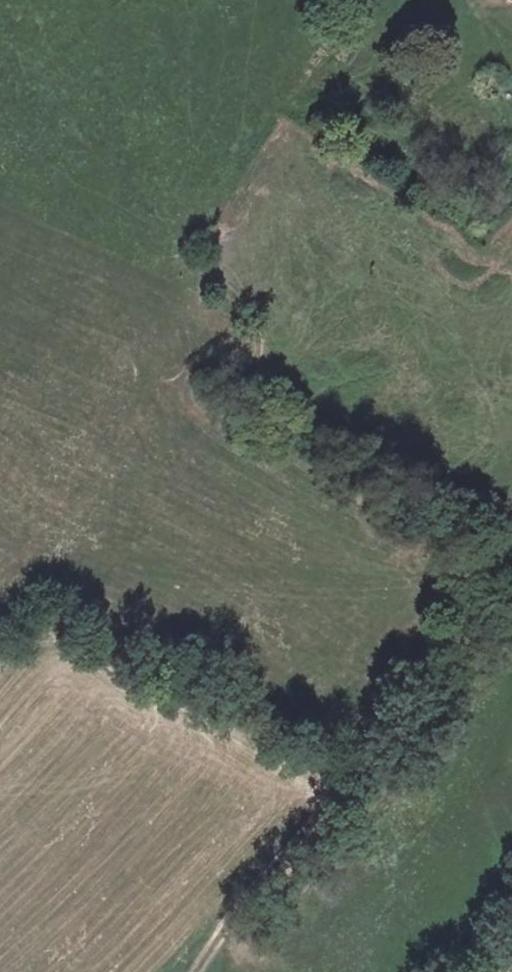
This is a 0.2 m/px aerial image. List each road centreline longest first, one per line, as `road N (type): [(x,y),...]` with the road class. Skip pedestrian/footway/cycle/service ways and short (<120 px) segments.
road 1 (track): [(203,971),(511,537)]

